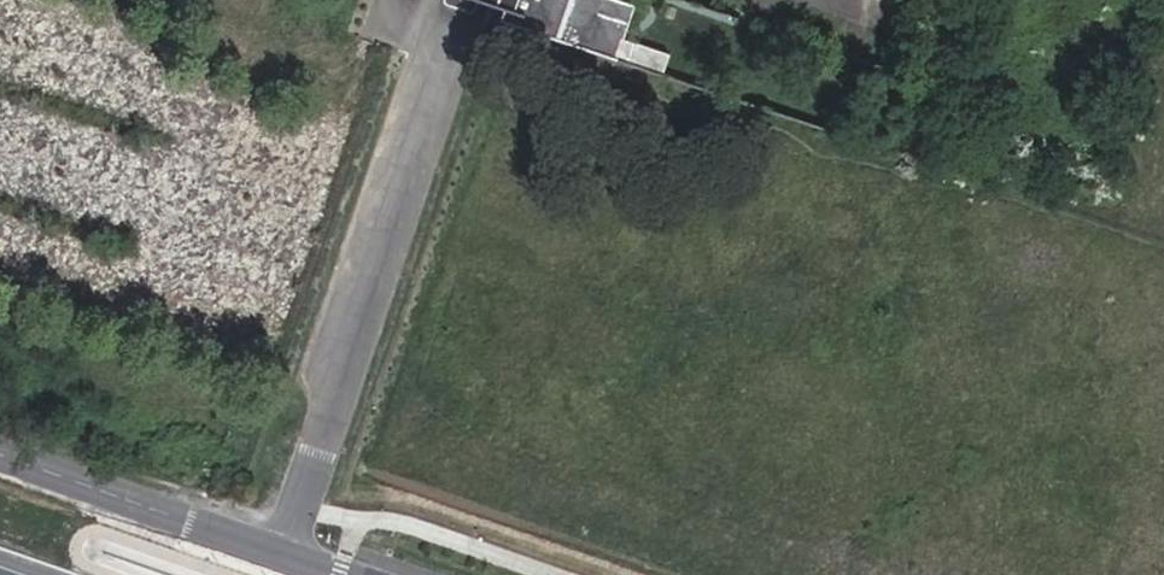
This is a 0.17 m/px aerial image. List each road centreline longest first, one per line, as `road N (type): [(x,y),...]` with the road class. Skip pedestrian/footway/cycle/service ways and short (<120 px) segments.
road 1 (unclassified): [(0,454),(340,574)]

